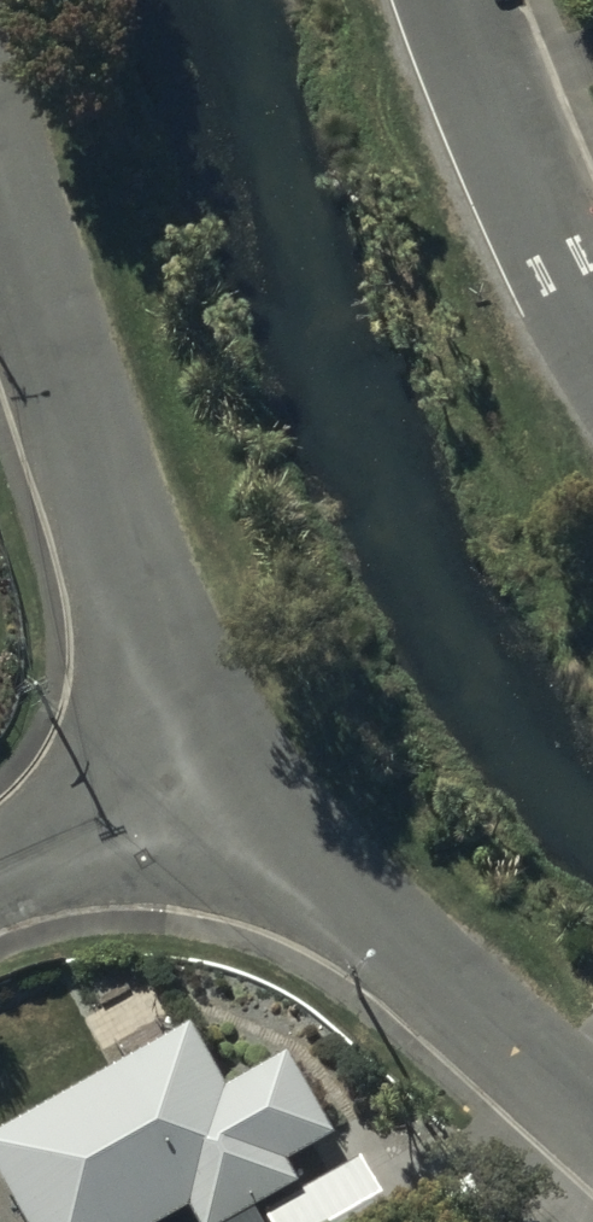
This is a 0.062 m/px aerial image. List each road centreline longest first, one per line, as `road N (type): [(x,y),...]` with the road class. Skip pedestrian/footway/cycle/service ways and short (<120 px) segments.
road 1 (residential): [(199,757),(164,675),(0,182)]
road 2 (residential): [(592,1108),(199,757)]
road 3 (residential): [(592,330),(530,209),(454,0)]
road 4 (residential): [(199,757),(0,867)]

